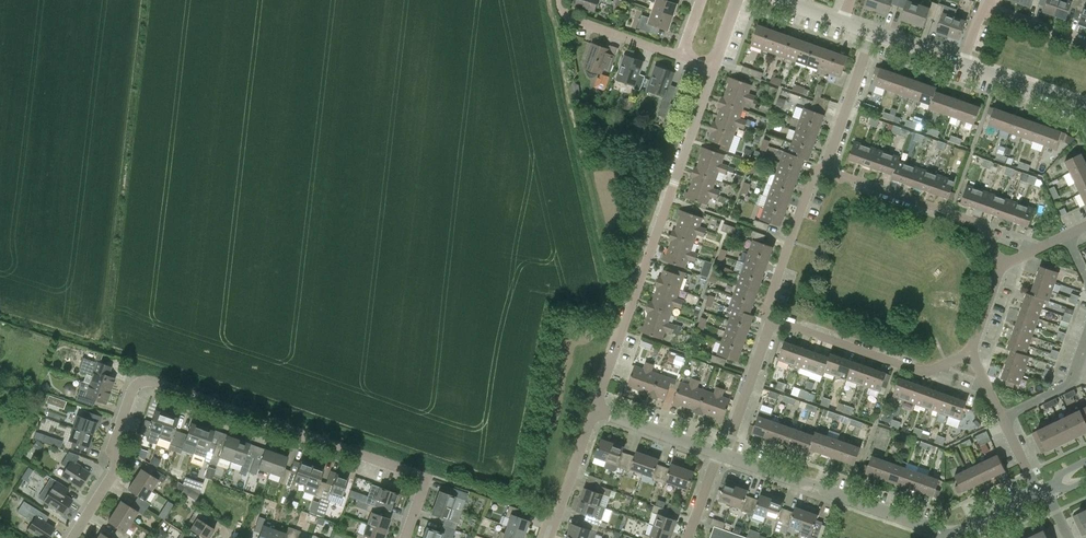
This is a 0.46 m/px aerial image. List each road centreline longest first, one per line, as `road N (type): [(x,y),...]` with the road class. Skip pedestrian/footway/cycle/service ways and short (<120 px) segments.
road 1 (residential): [(72,537),(118,466),(114,445),(142,381),(426,477)]
road 2 (residential): [(594,410),(712,67)]
road 3 (residential): [(950,536),(725,455)]
road 4 (residential): [(824,169),(980,224),(1002,266)]
road 5 (residential): [(969,353),(924,372),(773,318)]
road 6 (residential): [(773,318),(768,309),(813,178),(824,169)]
road 7 (residential): [(725,455),(773,318)]
road 8 (residential): [(824,169),(873,33)]
road 9 (residential): [(561,0),(572,20),(681,56)]
road 10 (residential): [(719,453),(594,410)]
road 11 (residential): [(1085,107),(963,64)]
road 12 (residential): [(1003,417),(1072,383),(1085,342)]

